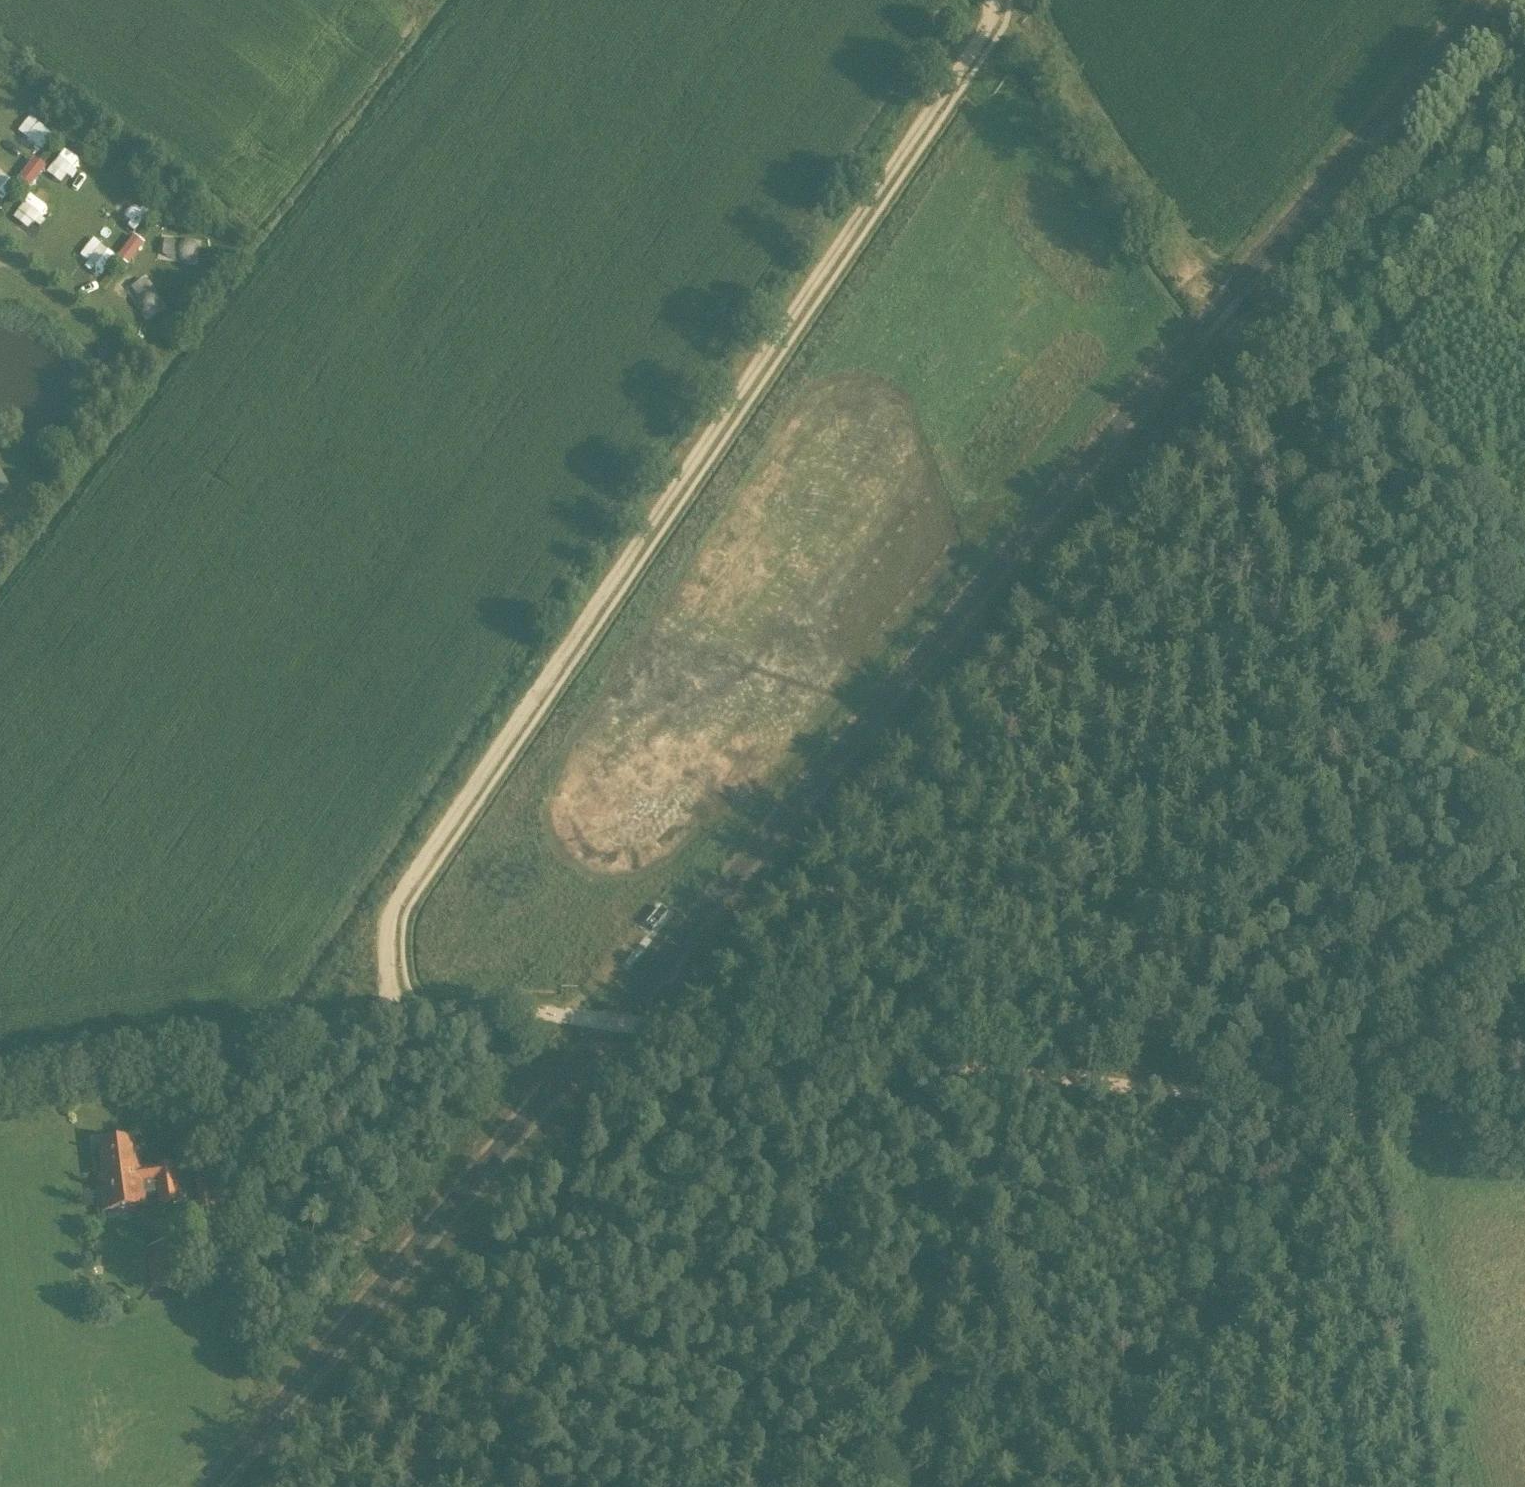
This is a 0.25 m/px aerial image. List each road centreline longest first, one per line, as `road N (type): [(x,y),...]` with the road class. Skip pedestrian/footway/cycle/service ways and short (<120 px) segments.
road 1 (track): [(400,1029),(408,899),(431,830),(1003,0)]
road 2 (track): [(1524,1136),(587,1017),(513,1016),(406,1028)]
road 3 (track): [(1524,871),(1335,502),(1223,316)]
road 4 (track): [(406,1028),(0,1083)]
road 5 (track): [(1240,338),(1497,27)]

